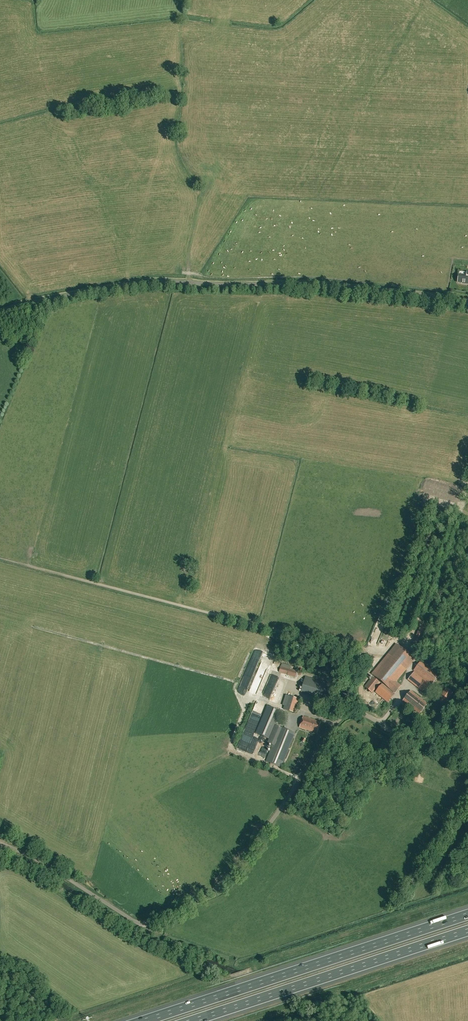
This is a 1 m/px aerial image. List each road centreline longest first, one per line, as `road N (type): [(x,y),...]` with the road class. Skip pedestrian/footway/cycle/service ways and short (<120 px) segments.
road 1 (unclassified): [(467,737),(405,735),(348,712),(231,876),(149,925),(0,845)]
road 2 (unclassified): [(0,310),(162,281),(309,283),(467,302)]
road 3 (motorway): [(467,914),(143,1020)]
road 4 (motorway): [(191,1020),(467,930)]

